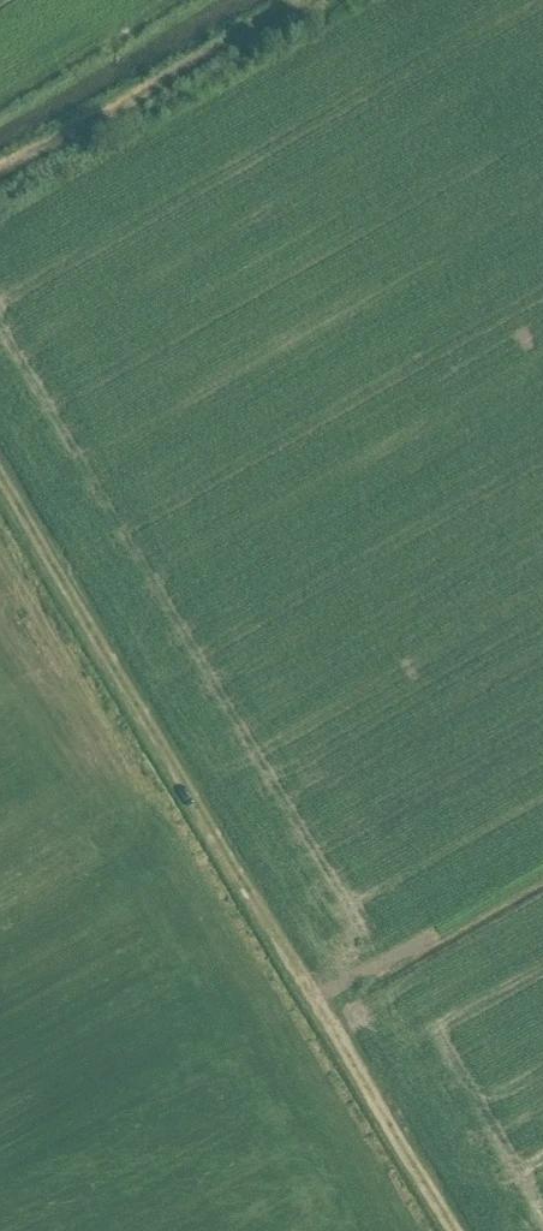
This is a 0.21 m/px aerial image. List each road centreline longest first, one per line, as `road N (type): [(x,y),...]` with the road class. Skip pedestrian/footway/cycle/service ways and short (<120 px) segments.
road 1 (track): [(458,1230),(0,467)]

